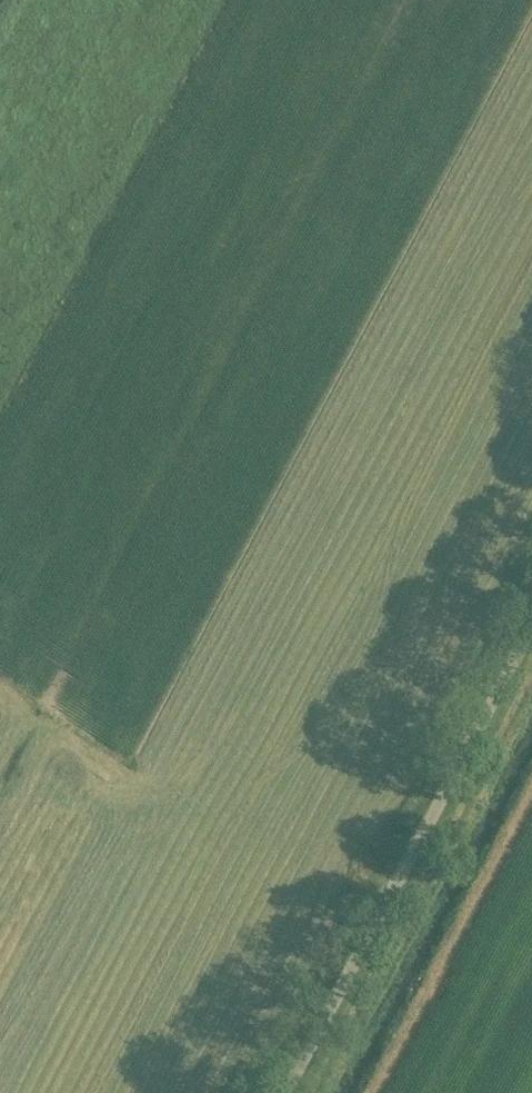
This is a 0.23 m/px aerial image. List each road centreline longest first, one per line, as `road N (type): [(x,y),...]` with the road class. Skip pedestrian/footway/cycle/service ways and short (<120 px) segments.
road 1 (unclassified): [(289,1092),(531,630)]
road 2 (motorway): [(0,421),(215,81)]
road 3 (motorway): [(190,0),(0,308)]

